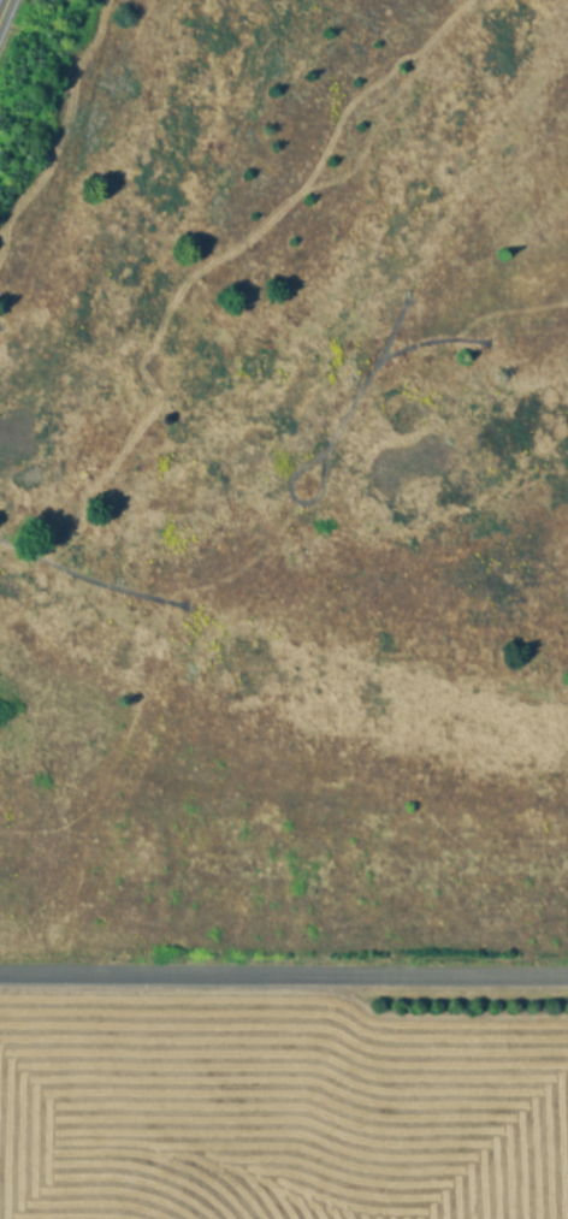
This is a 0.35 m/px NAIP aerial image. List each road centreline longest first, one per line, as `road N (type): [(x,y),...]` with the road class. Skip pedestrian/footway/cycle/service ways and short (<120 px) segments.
road 1 (residential): [(0,969),(567,970)]

